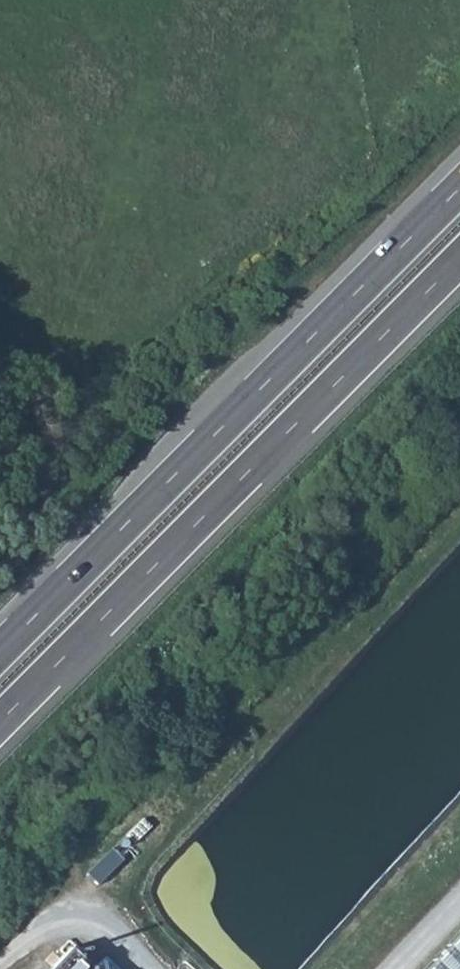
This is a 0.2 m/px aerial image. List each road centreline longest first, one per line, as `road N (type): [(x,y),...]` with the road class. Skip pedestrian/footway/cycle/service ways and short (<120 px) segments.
road 1 (trunk): [(459,188),(0,651)]
road 2 (trunk): [(0,720),(459,257)]
road 3 (track): [(459,847),(352,968)]

